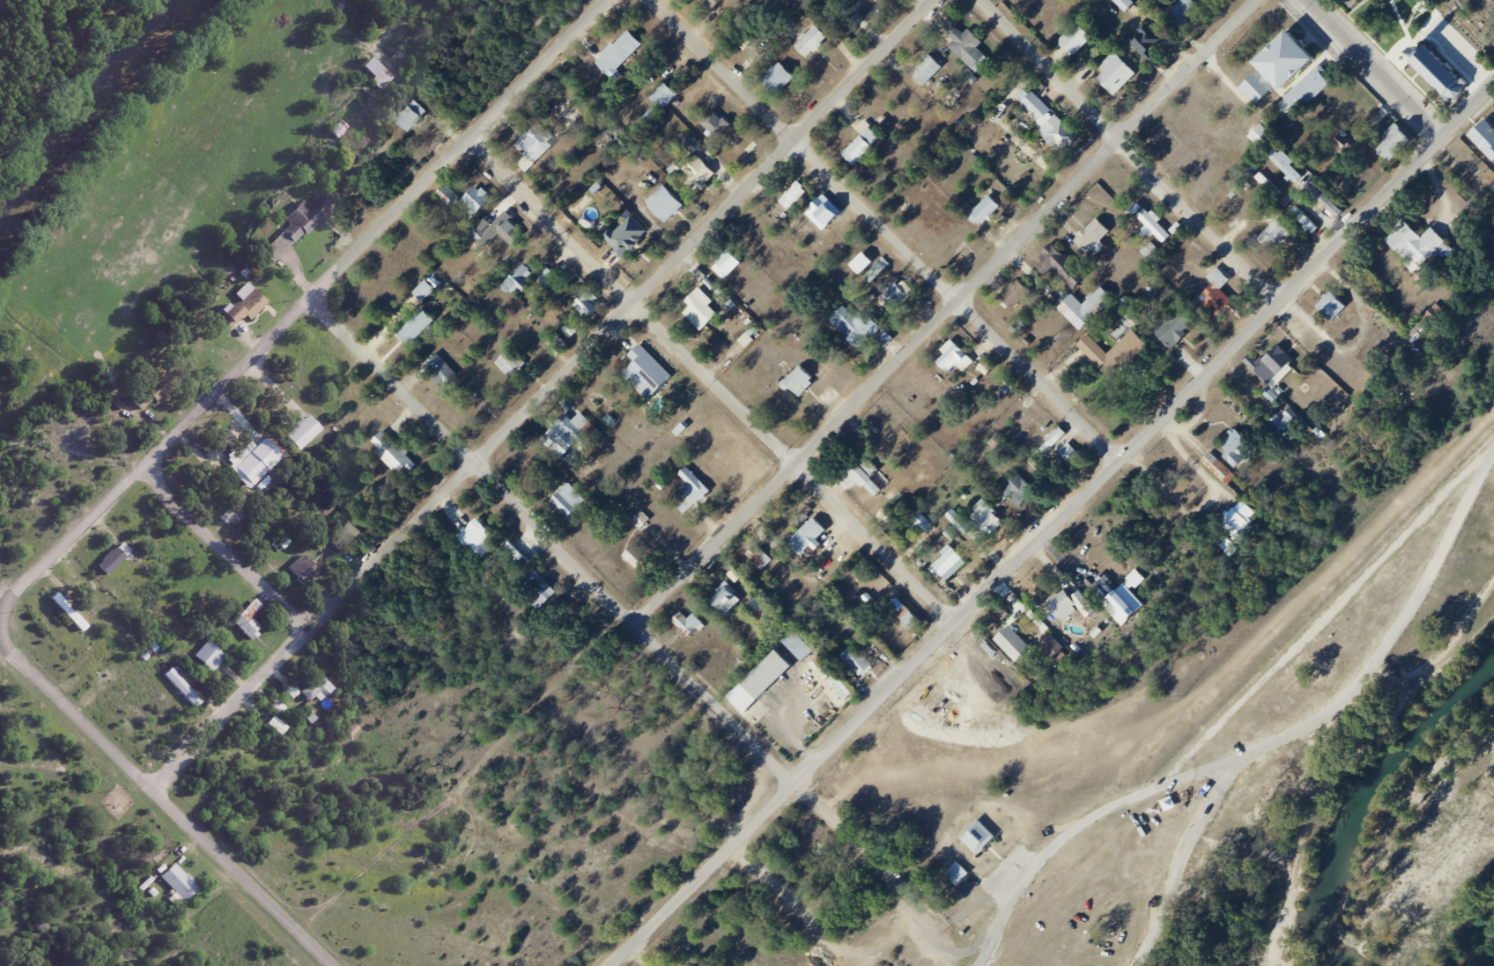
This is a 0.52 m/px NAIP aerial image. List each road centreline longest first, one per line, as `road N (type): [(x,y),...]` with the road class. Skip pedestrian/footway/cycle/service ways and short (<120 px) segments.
road 1 (residential): [(619,965),(1493,87)]
road 2 (residential): [(161,787),(937,0)]
road 3 (residential): [(977,962),(310,308)]
road 4 (residential): [(0,620),(615,0)]
road 5 (residential): [(954,624),(803,465),(629,306),(476,140)]
road 6 (residential): [(0,641),(340,965)]
road 7 (residential): [(630,623),(803,465),(963,298)]
road 8 (residential): [(963,298),(657,0)]
road 9 (residential): [(963,298),(1261,0)]
road 10 (residential): [(1284,300),(989,0)]
road 11 (residential): [(1222,768),(1076,829),(1015,892),(974,965)]
road 12 (residential): [(314,632),(150,468)]
road 13 (residential): [(1121,463),(963,298)]
road 14 (residential): [(1449,131),(1315,0)]

